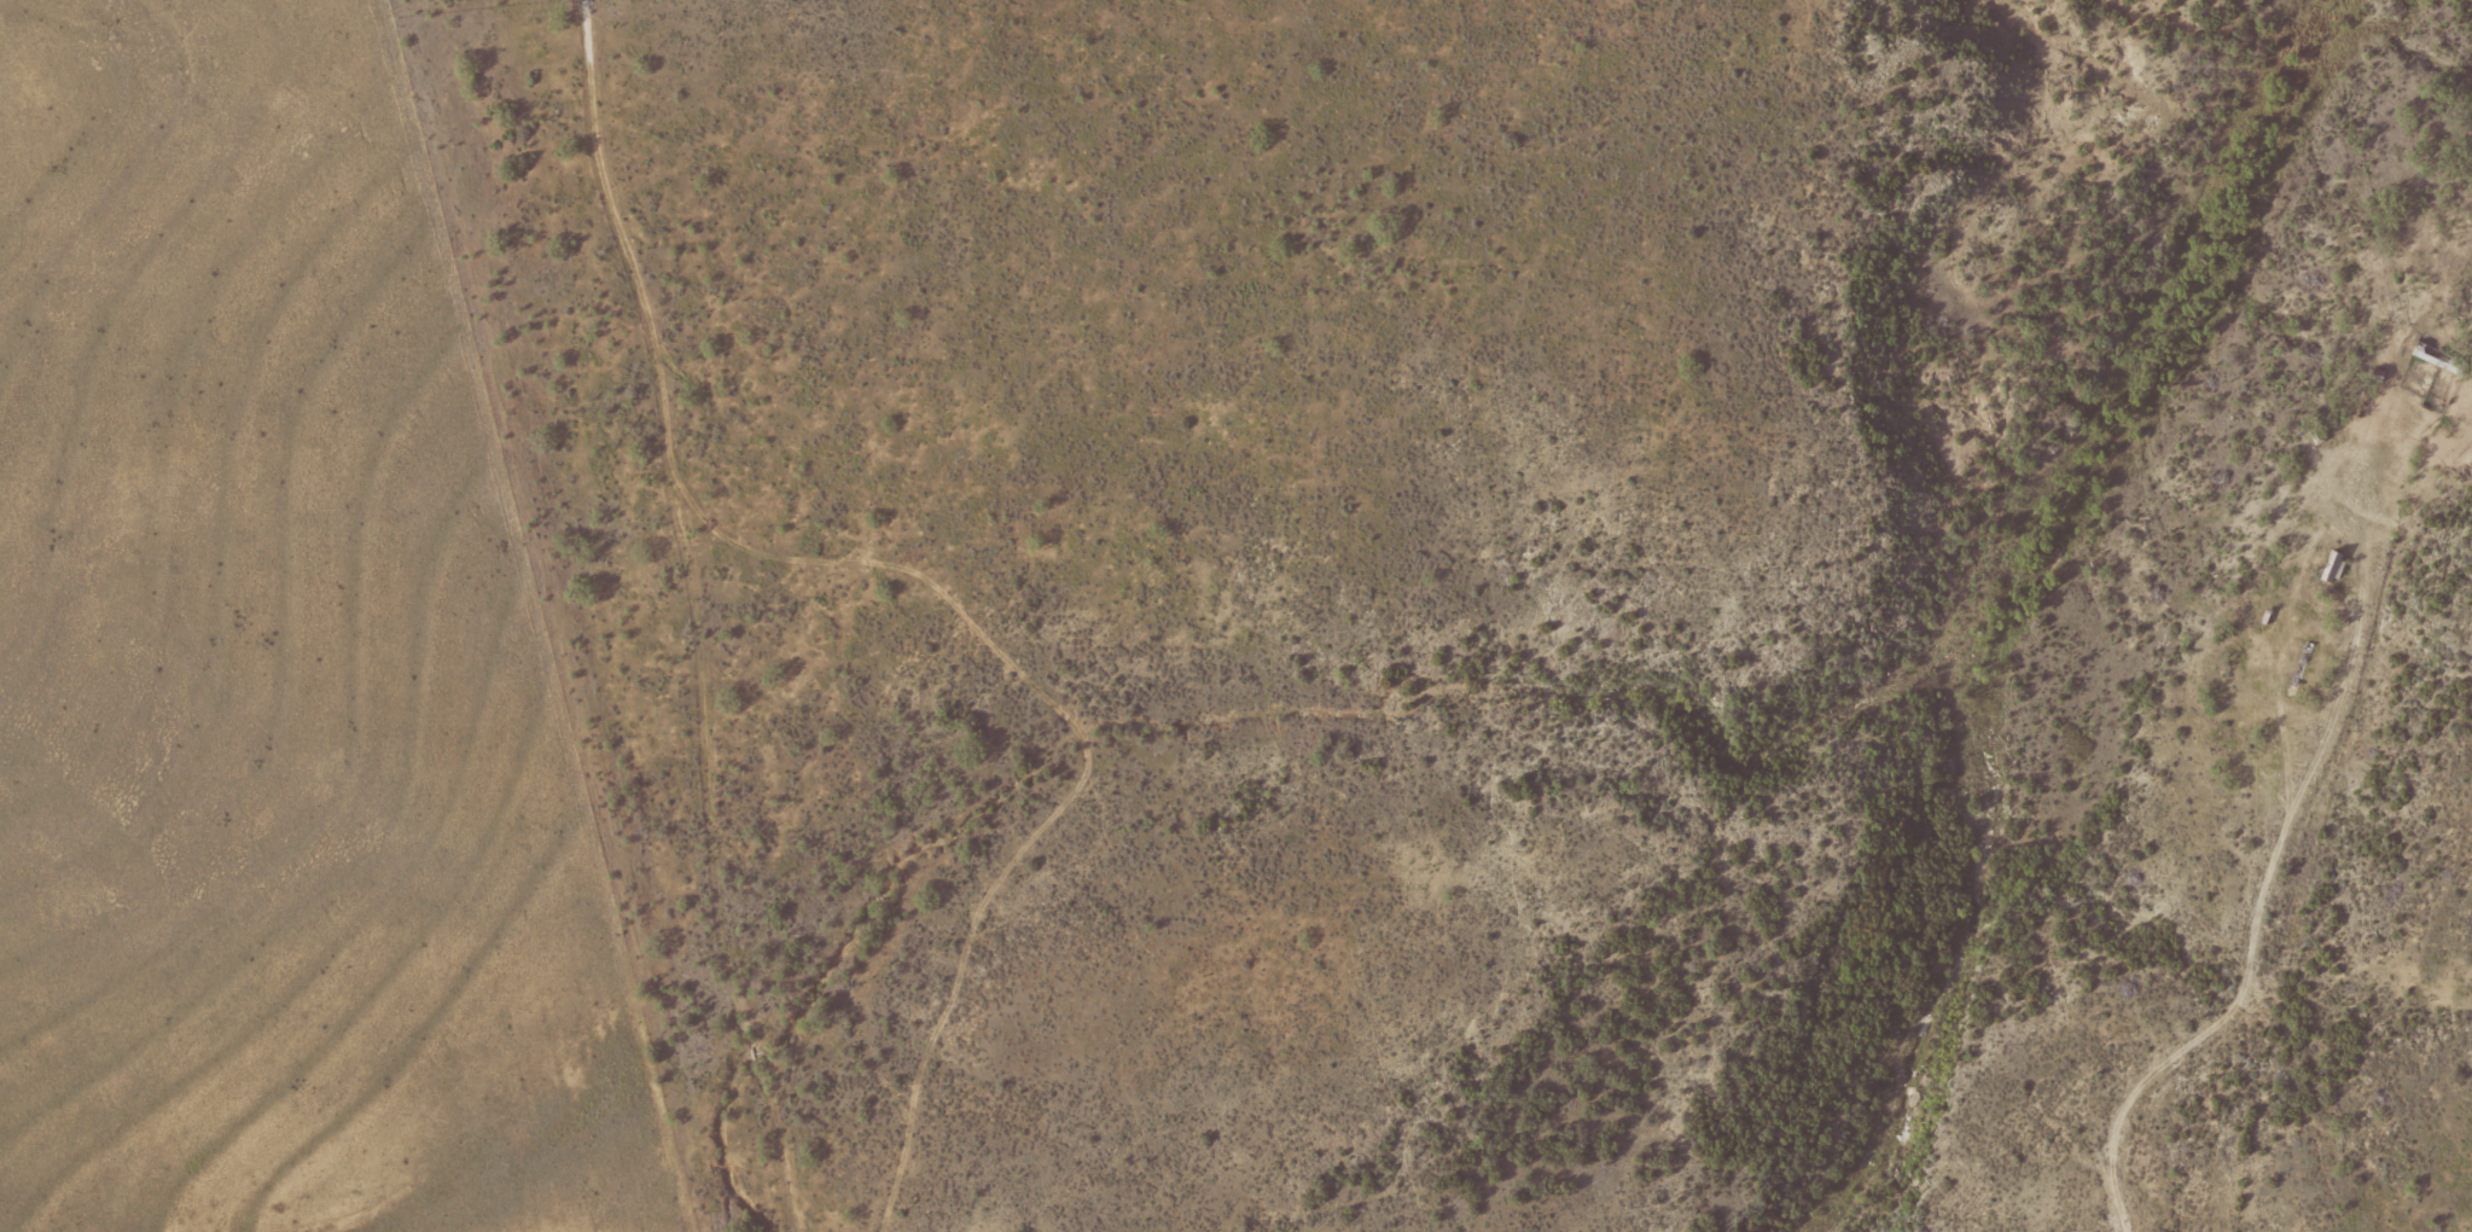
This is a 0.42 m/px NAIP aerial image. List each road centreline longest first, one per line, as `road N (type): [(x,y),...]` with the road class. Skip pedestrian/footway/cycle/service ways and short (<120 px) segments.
road 1 (residential): [(2101,1231),(2136,1092),(2314,644)]

